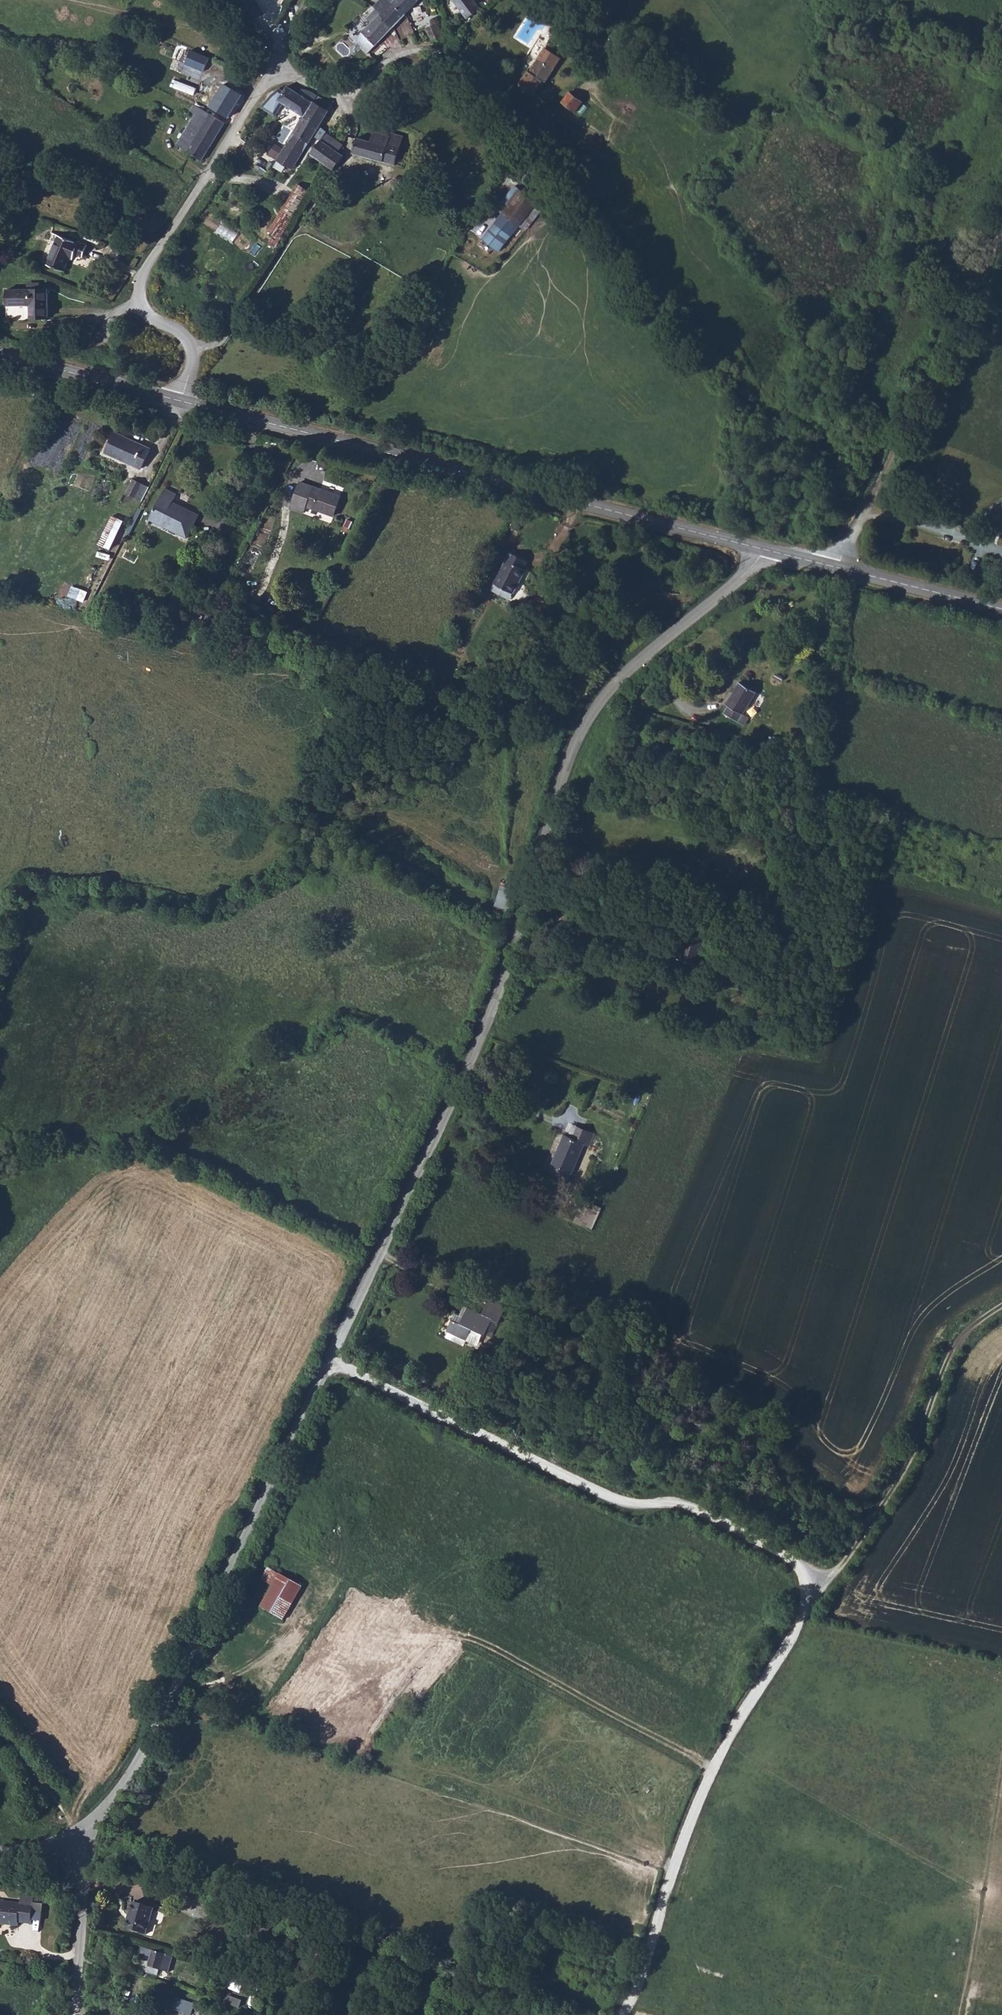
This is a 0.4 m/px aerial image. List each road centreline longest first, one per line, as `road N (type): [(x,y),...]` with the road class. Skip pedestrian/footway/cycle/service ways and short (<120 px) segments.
road 1 (unclassified): [(55,1842),(115,1796),(155,1730),(462,1087),(520,936),(587,722),(616,683),(764,549)]
road 2 (track): [(329,1363),(622,1501),(699,1508),(833,1578),(916,1444),(960,1336),(1001,1308)]
road 3 (secondary): [(180,401),(764,549)]
road 4 (track): [(621,2014),(708,1762),(833,1578)]
road 5 (unclassified): [(180,401),(190,342),(151,320),(140,303),(139,279),(276,67)]
road 6 (track): [(1001,229),(833,567)]
road 7 (unclassified): [(344,95),(403,58),(455,55),(577,186)]
road 8 (secondary): [(764,549),(1001,609)]
road 9 (track): [(192,352),(218,342),(339,170)]
road 10 (secondary): [(0,355),(180,401)]
road 11 (unclassified): [(55,1842),(83,1889),(73,2014)]
road 12 (track): [(0,508),(64,371)]

